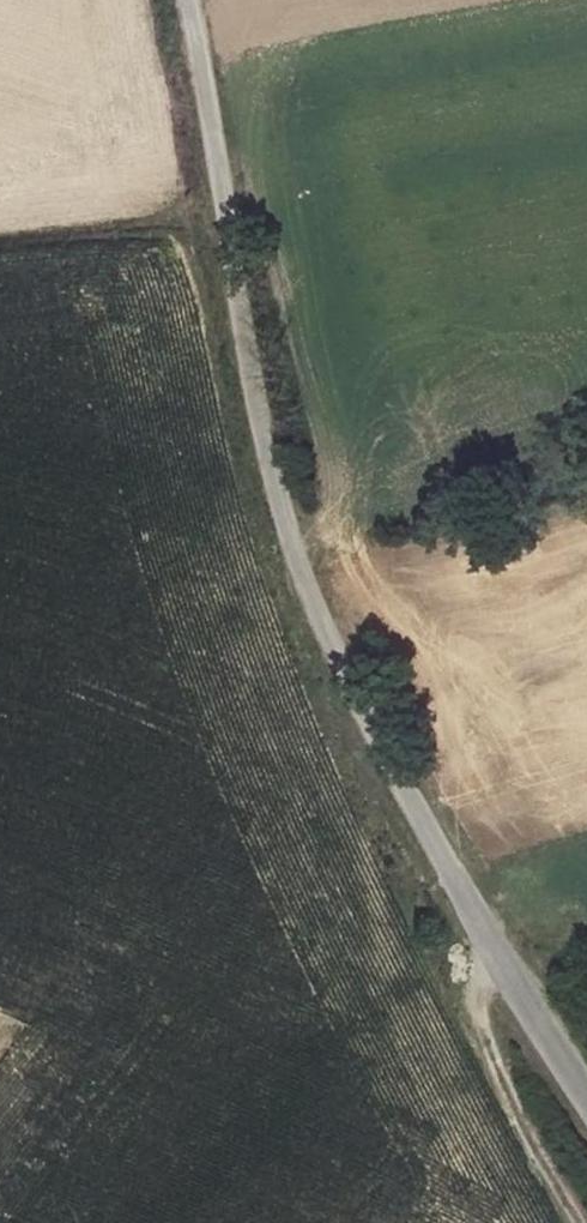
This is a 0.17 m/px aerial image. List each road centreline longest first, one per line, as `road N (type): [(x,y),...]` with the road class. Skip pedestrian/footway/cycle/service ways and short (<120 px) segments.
road 1 (unclassified): [(183,0),(250,425),(285,555),(359,719),(586,1117)]
road 2 (track): [(494,960),(475,1012),(514,1114),(578,1222)]

